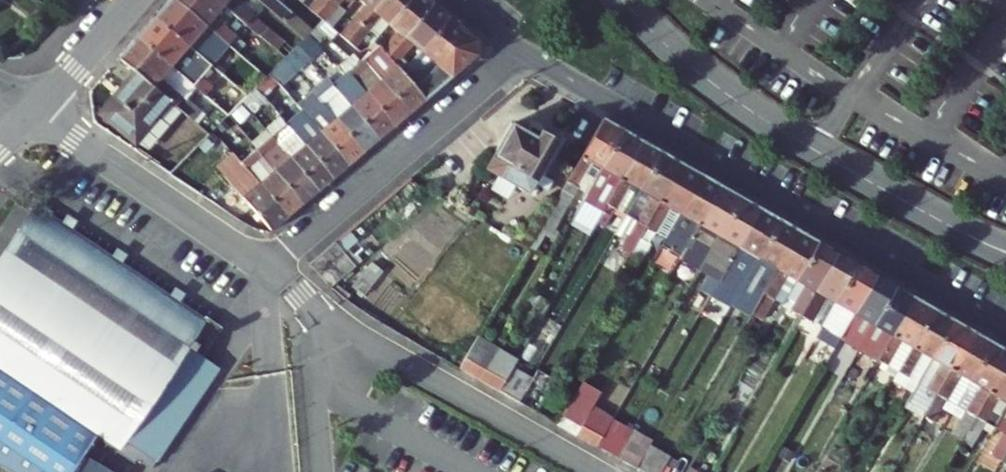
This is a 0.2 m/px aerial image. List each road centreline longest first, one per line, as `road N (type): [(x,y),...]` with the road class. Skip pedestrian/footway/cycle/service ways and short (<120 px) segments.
road 1 (residential): [(523,52),(1005,326)]
road 2 (residential): [(625,0),(670,47),(760,115),(968,234)]
road 3 (residential): [(523,52),(293,245),(272,255)]
road 4 (residential): [(272,255),(232,243),(34,109)]
road 5 (residential): [(272,255),(316,312),(328,471)]
road 6 (tertiary): [(135,0),(34,109)]

